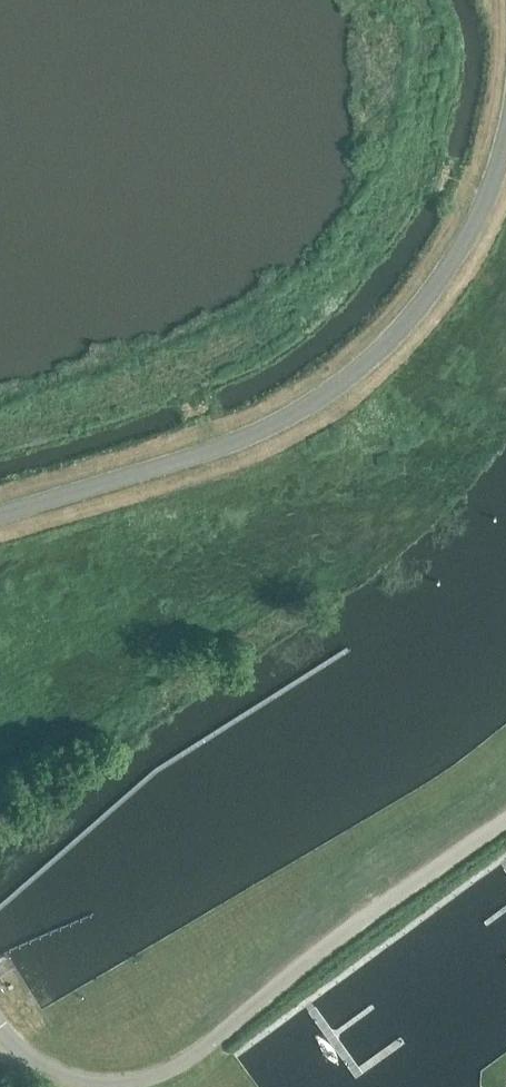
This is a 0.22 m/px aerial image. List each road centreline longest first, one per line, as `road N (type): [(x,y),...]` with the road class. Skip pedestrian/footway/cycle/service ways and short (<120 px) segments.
road 1 (unclassified): [(0,514),(229,445),(342,381),(405,322),(456,252),(505,126)]
road 2 (unclassified): [(0,1031),(35,1062),(74,1080),(115,1084),(169,1070),(357,922),(505,820)]

